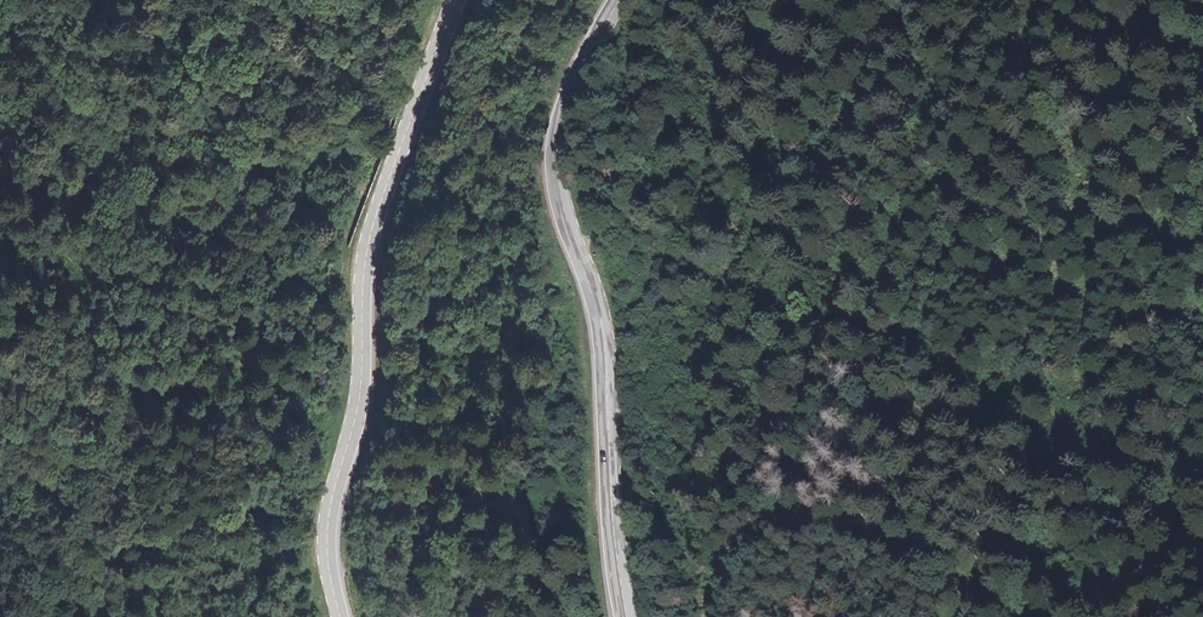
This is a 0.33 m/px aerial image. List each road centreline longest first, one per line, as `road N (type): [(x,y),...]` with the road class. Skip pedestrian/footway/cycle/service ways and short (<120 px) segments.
road 1 (secondary): [(621,0),(562,106),(552,158),(557,195),(605,328),(609,485),(627,616)]
road 2 (secondary): [(340,616),(325,532),(361,402),(366,253),(457,0)]
road 3 (track): [(119,0),(53,136),(0,182)]
road 4 (track): [(1058,616),(1202,560)]

